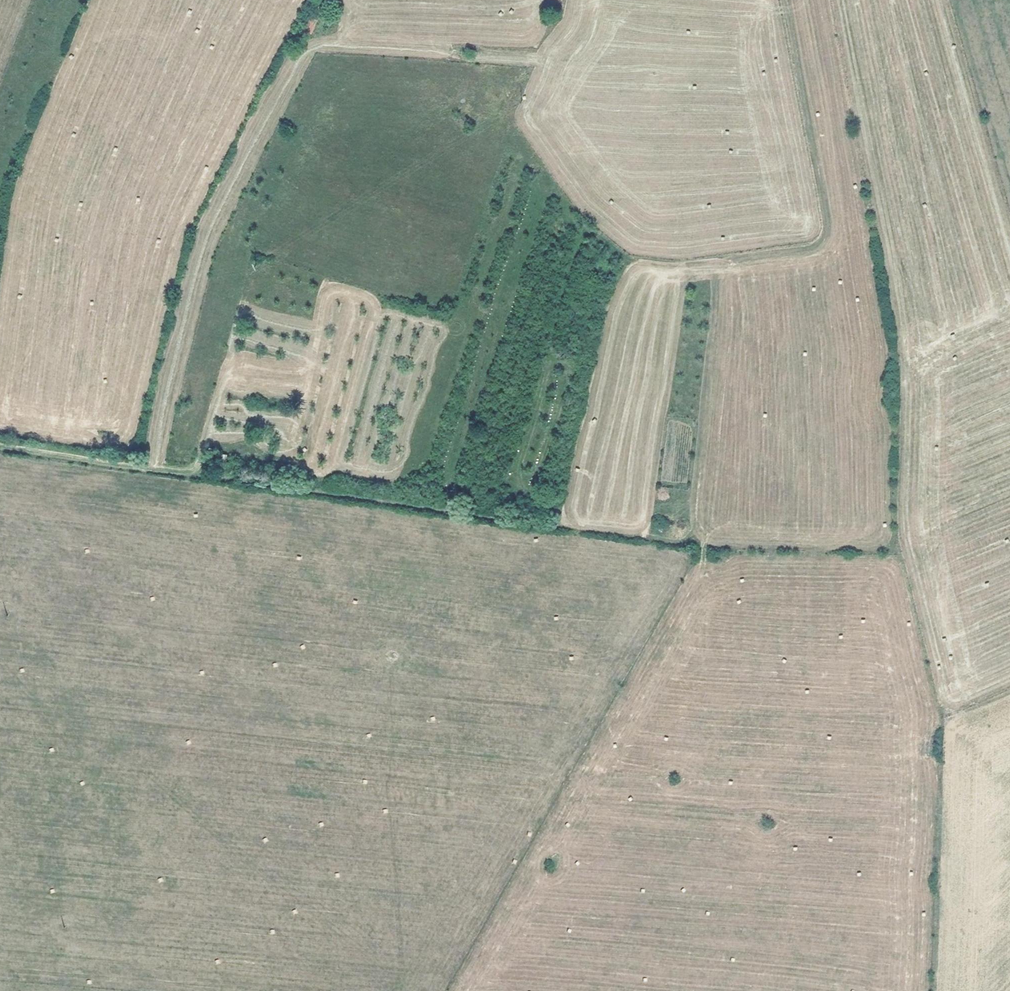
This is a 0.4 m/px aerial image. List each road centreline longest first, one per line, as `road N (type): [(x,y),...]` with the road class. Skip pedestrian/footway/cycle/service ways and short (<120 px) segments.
road 1 (track): [(0,446),(174,477),(681,541)]
road 2 (track): [(786,0),(823,239),(727,264),(719,276),(695,500)]

